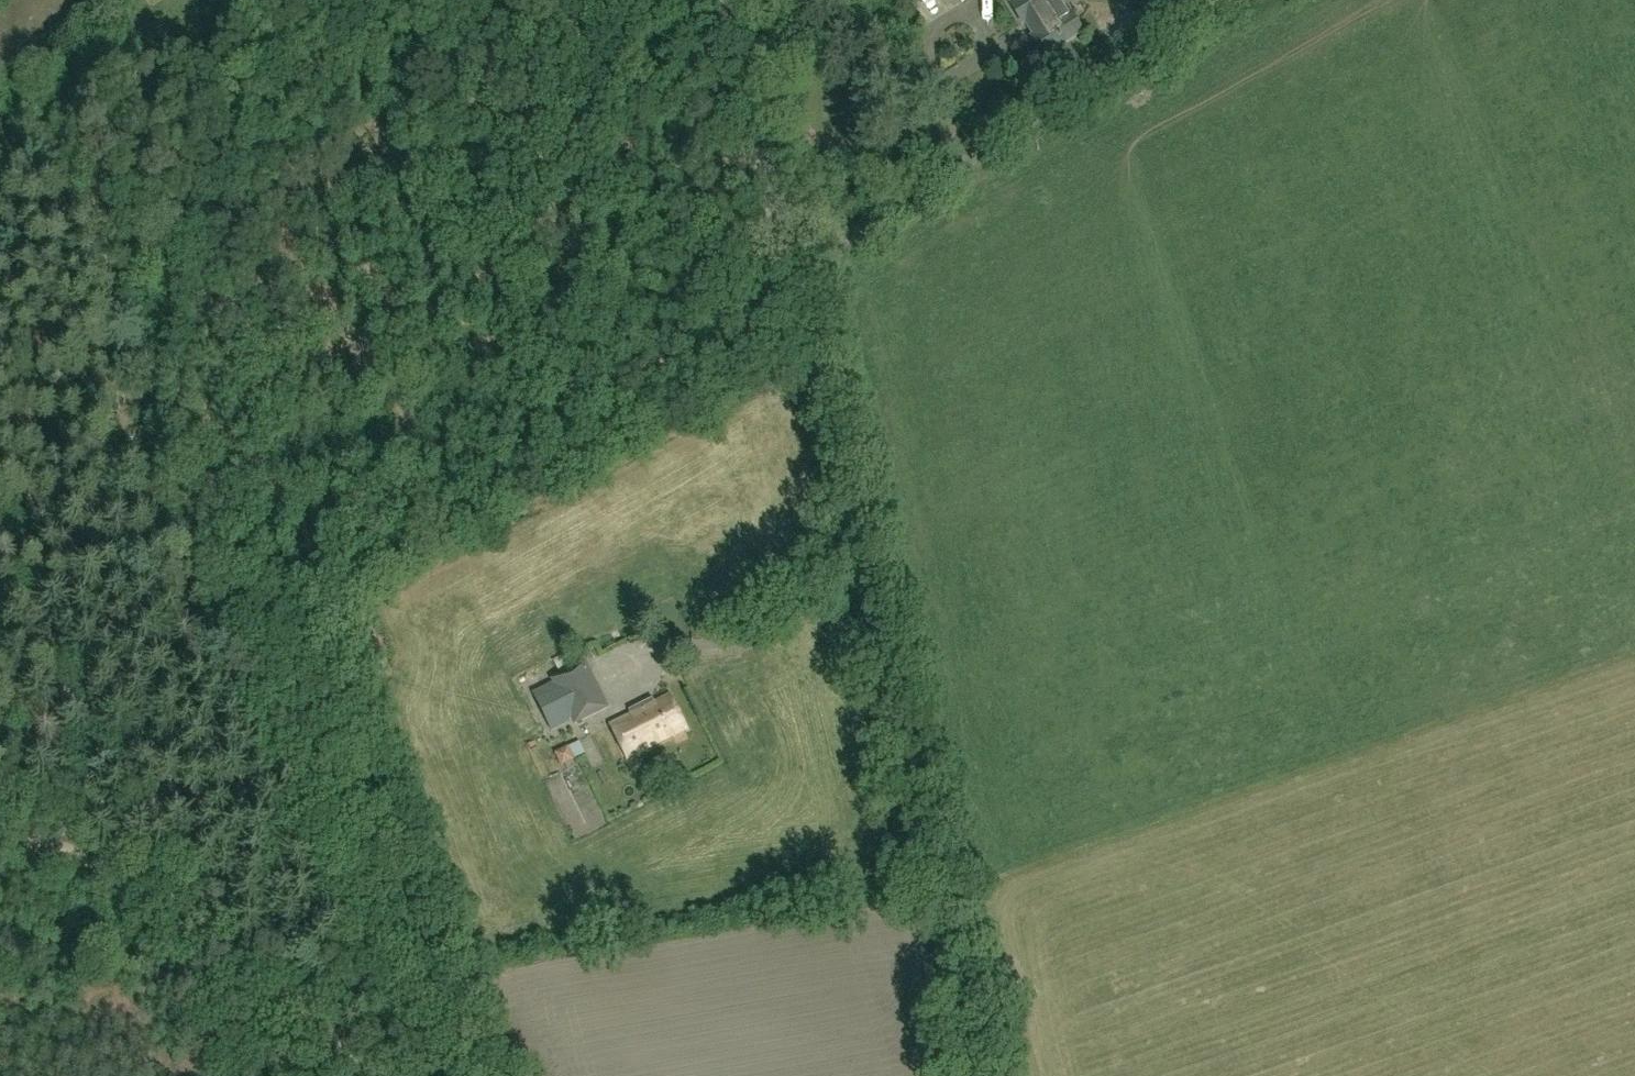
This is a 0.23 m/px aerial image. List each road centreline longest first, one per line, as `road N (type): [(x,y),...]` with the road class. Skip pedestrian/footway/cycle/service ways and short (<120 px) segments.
road 1 (tertiary): [(982,1075),(729,0)]
road 2 (track): [(399,1075),(151,901),(0,846)]

